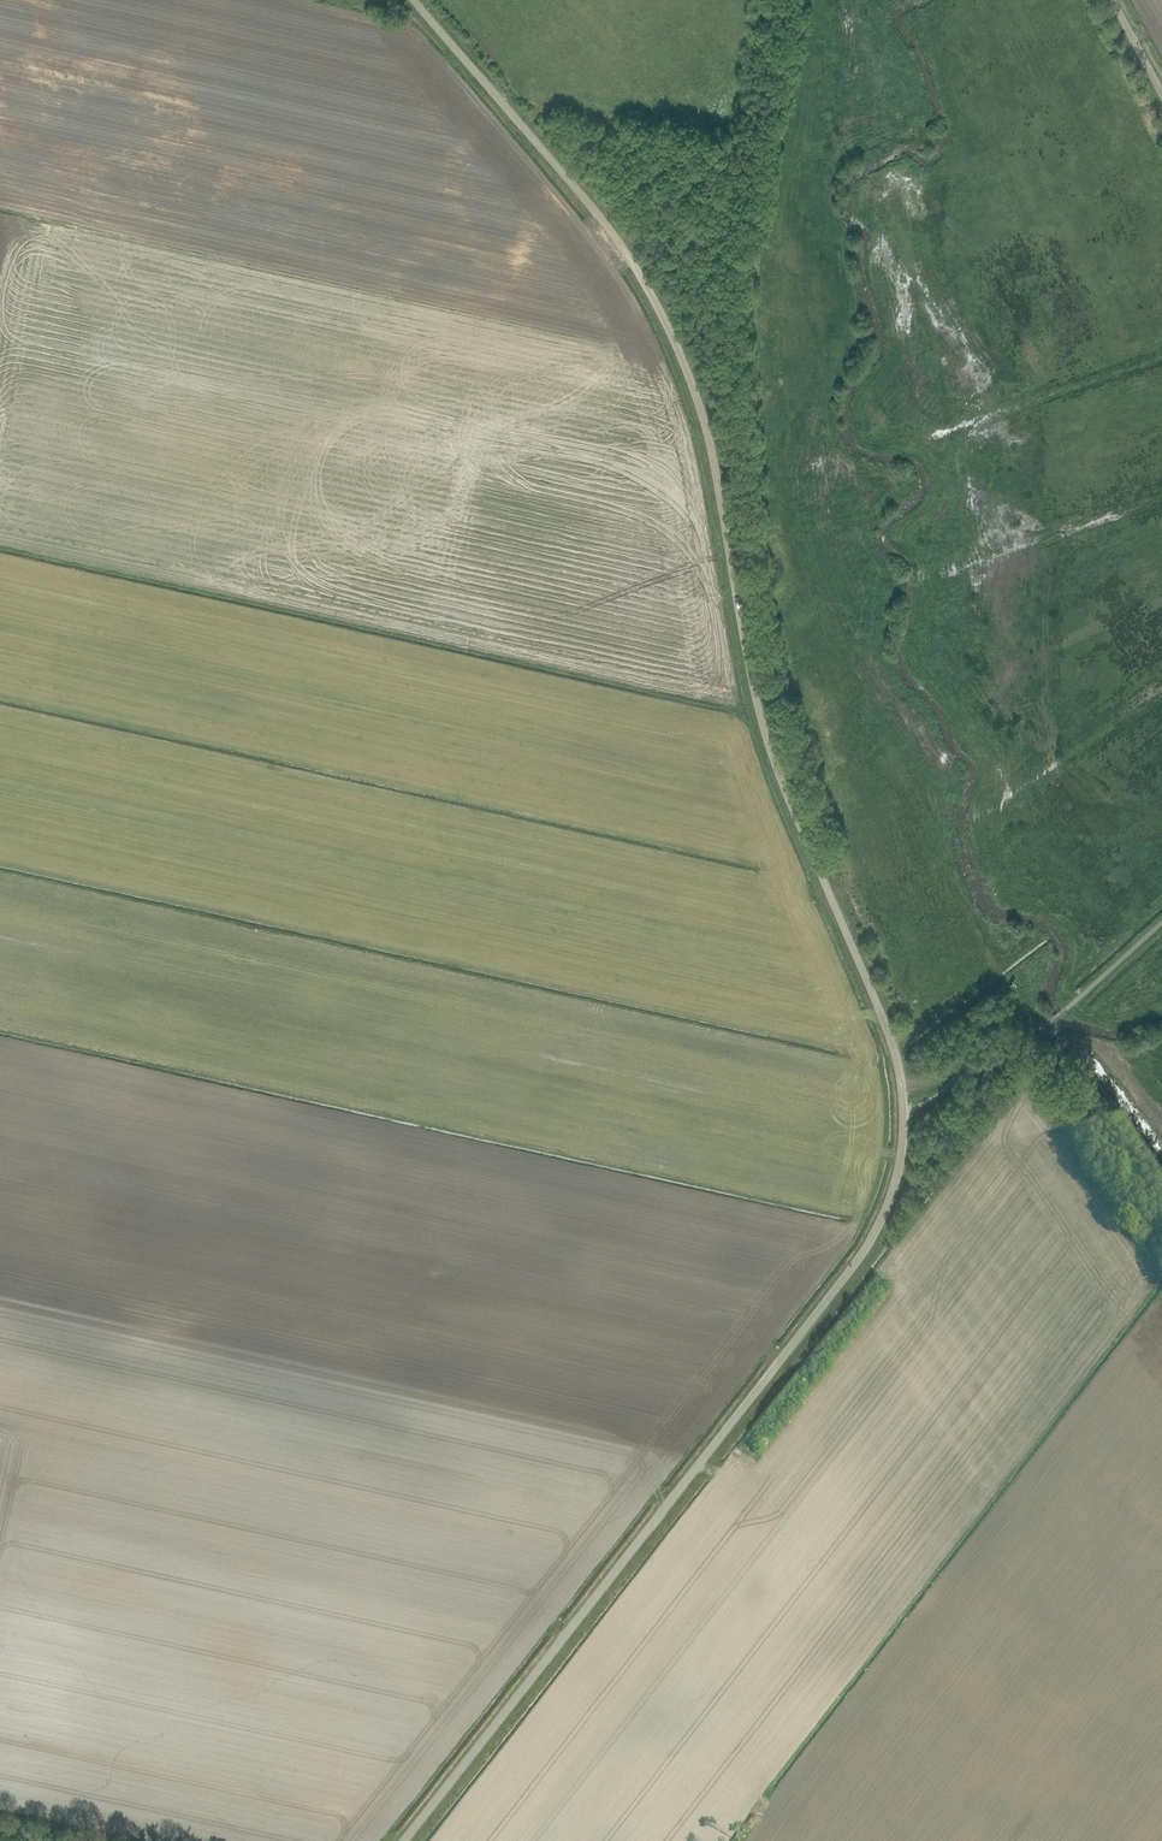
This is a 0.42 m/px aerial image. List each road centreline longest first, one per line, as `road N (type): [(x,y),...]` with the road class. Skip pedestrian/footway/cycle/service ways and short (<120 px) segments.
road 1 (unclassified): [(404,1840),(860,1258),(895,1184),(905,1110),(890,1035),(765,732),(711,443),(686,366),(605,223),(414,0)]

